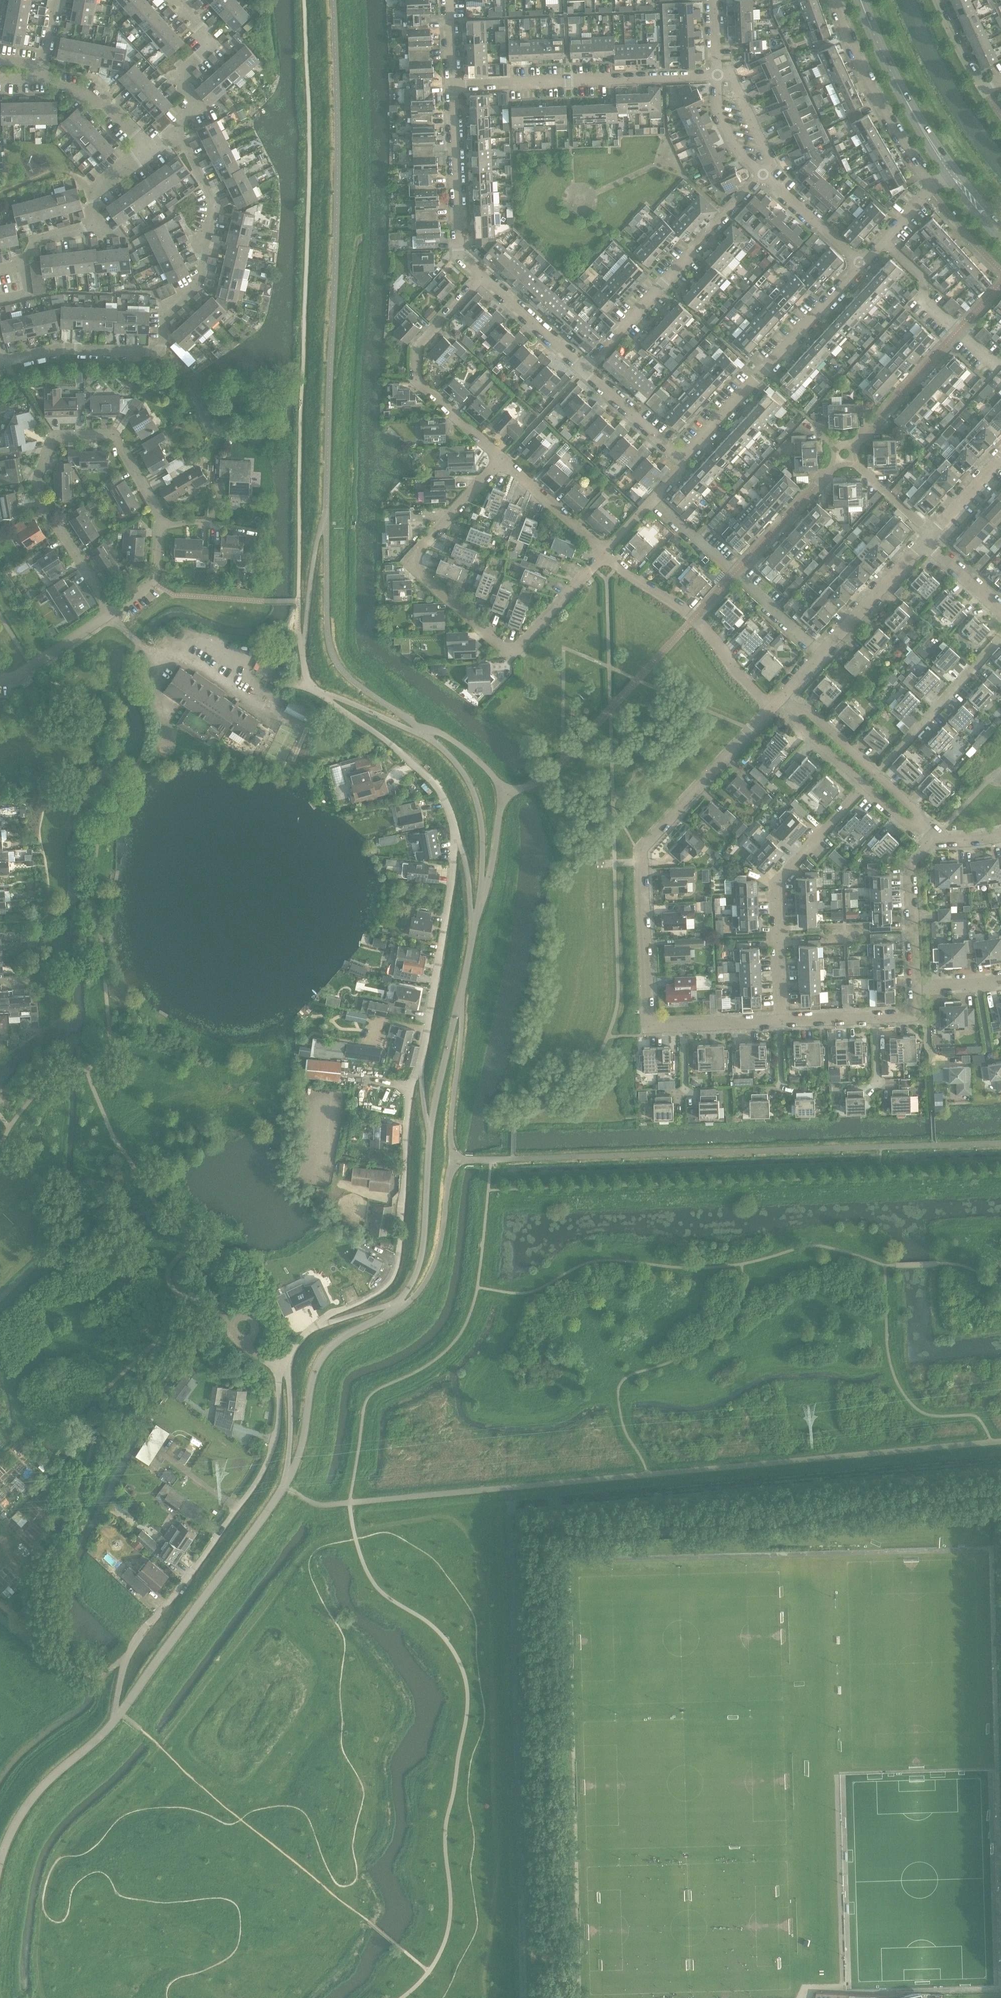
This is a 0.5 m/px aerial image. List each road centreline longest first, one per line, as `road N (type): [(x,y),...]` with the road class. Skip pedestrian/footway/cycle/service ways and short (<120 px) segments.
road 1 (residential): [(176,126),(211,195),(212,216),(199,282),(165,313),(162,352),(63,349),(2,362)]
road 2 (residential): [(683,1025),(649,1026),(641,850),(773,708)]
road 3 (residential): [(115,1721),(126,1659),(264,1471),(283,1369)]
road 4 (residential): [(604,553),(530,633),(510,646),(501,642),(420,557),(501,459)]
road 5 (residential): [(163,523),(114,435),(55,437),(38,479),(40,500),(113,612)]
road 6 (unclassified): [(474,933),(483,838),(465,774),(423,731),(310,687)]
road 7 (residential): [(315,1326),(377,1292),(395,1272),(407,1107),(421,1059)]
road 8 (unclassified): [(115,1721),(287,1480)]
road 9 (residential): [(780,1021),(775,885),(865,785)]
road 10 (residential): [(450,83),(720,75)]
road 11 (residential): [(681,459),(862,265)]
road 12 (residential): [(583,369),(764,175)]
road 13 (residential): [(501,459),(417,380),(419,347),(482,277)]
road 14 (residential): [(421,1059),(455,826)]
road 15 (residential): [(773,708),(694,618),(604,553)]
road 16 (unclassified): [(287,1480),(324,1355),(399,1306)]
road 17 (residential): [(930,190),(870,85),(835,0)]
road 18 (residential): [(780,699),(922,542)]
road 19 (residential): [(455,826),(433,782),(310,687)]
road 20 (residential): [(482,277),(459,255),(450,83)]
road 21 (unclassified): [(430,1131),(474,933)]
road 22 (tertiary): [(858,0),(911,118),(948,174)]
road 23 (residential): [(25,264),(41,239),(96,229),(96,187),(150,150)]
road 24 (tertiary): [(956,167),(918,108),(867,0)]
road 25 (unclassified): [(0,1864),(34,1798),(115,1721)]
road 26 (residential): [(875,773),(1000,636)]
road 27 (unclassified): [(399,1306),(423,1251),(430,1131)]
road 28 (residential): [(1000,363),(925,302),(923,277),(884,241)]
road 29 (residential): [(176,126),(199,105),(178,72),(214,42),(176,0)]
road 30 (residential): [(916,986),(910,864),(935,836)]
road 31 (residential): [(604,553),(501,459)]
road 32 (residential): [(583,369),(482,277)]
road 33 (residential): [(681,459),(583,369)]
road 34 (residential): [(764,175),(862,265)]
road 35 (residential): [(150,150),(92,93),(42,81)]
road 36 (residential): [(0,679),(113,612)]
road 37 (residential): [(604,553),(675,479),(681,459)]
road 38 (residential): [(720,75),(731,73),(770,162),(764,175)]
road 39 (residential): [(780,699),(786,715),(865,785)]
road 40 (residential): [(875,773),(780,699)]

